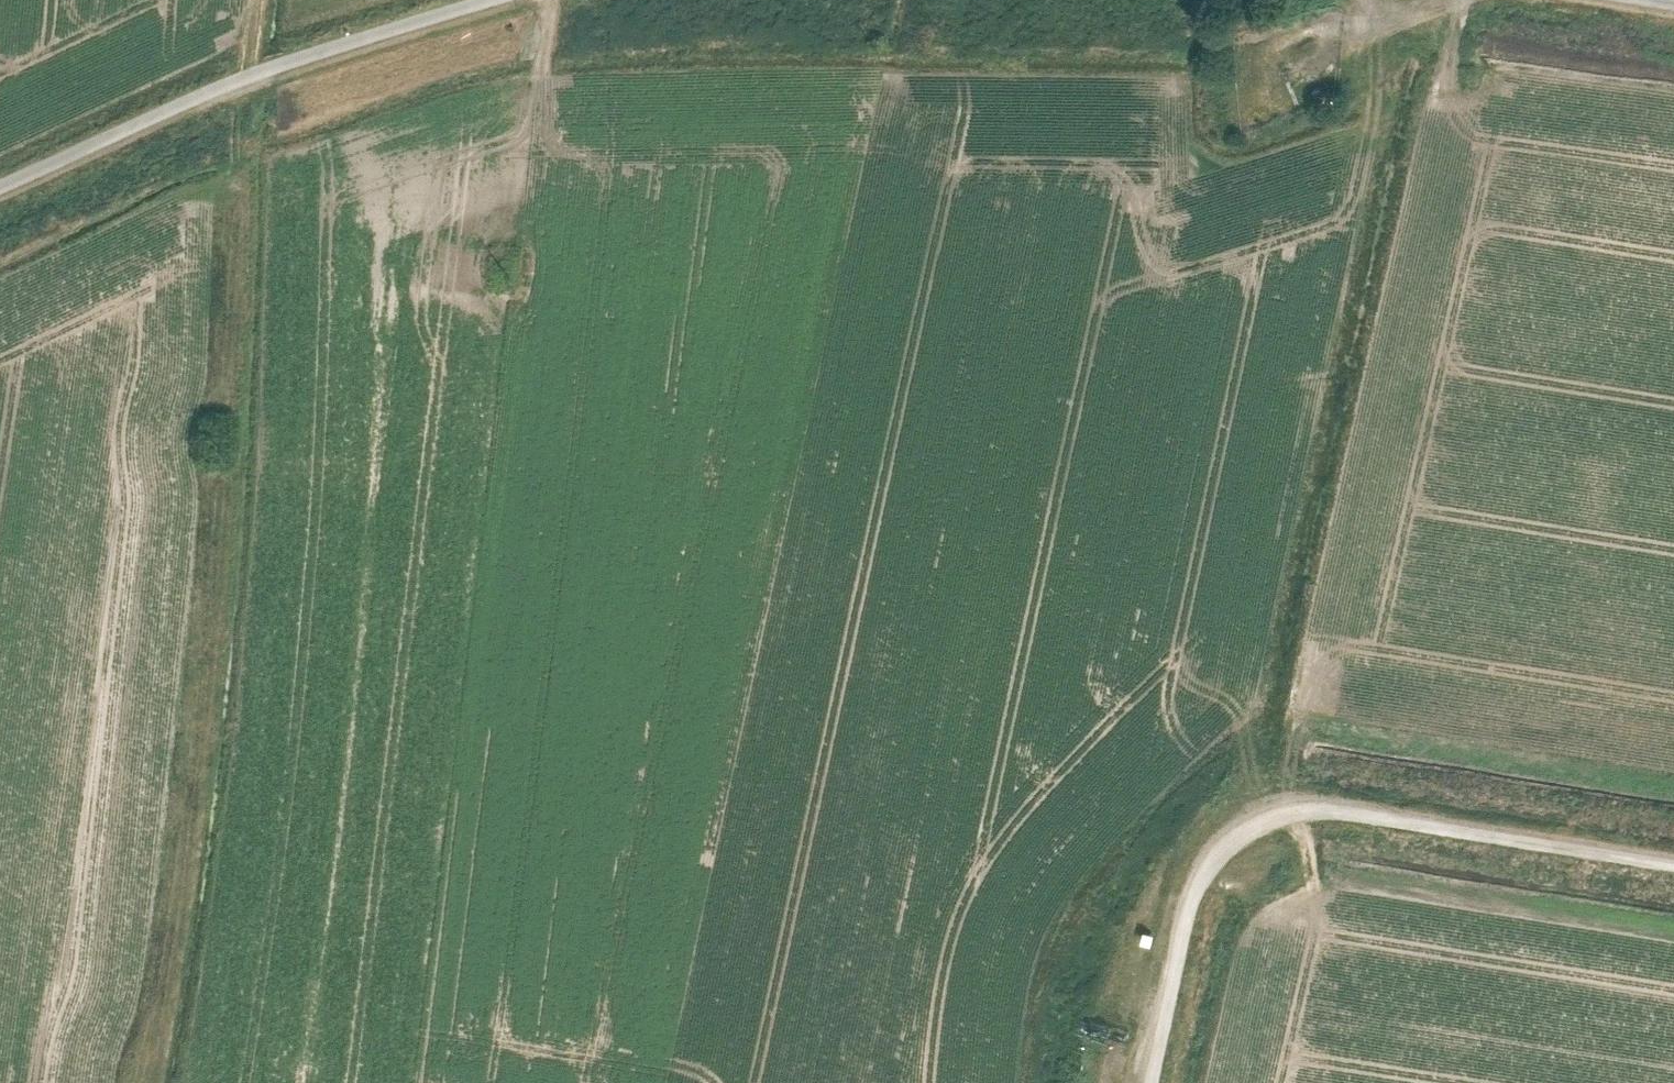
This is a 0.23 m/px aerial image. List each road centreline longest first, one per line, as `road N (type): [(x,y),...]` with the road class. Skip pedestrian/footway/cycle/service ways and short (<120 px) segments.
road 1 (track): [(1158,1082),(1203,879),(1222,844),(1254,818),(1288,803),(1336,799),(1673,853)]
road 2 (track): [(0,184),(228,79),(457,0)]
road 3 (track): [(1421,0),(1257,63)]

